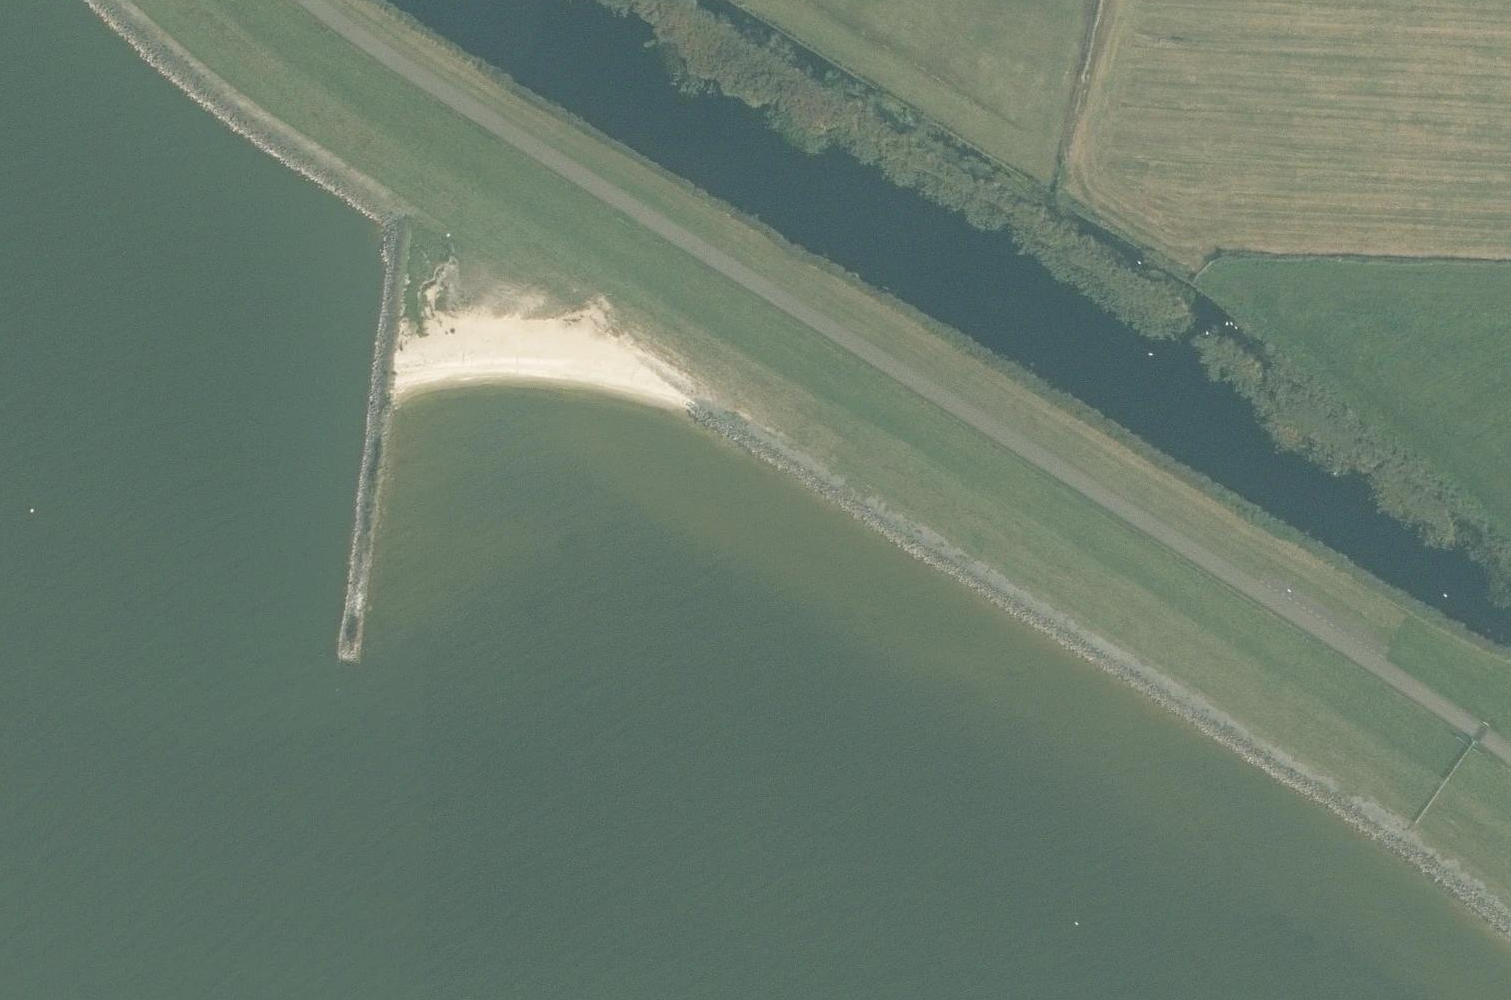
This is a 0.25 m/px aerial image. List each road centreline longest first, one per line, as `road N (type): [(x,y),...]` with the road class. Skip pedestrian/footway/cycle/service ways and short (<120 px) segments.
road 1 (tertiary): [(1510,754),(1217,564),(438,87),(312,0)]

